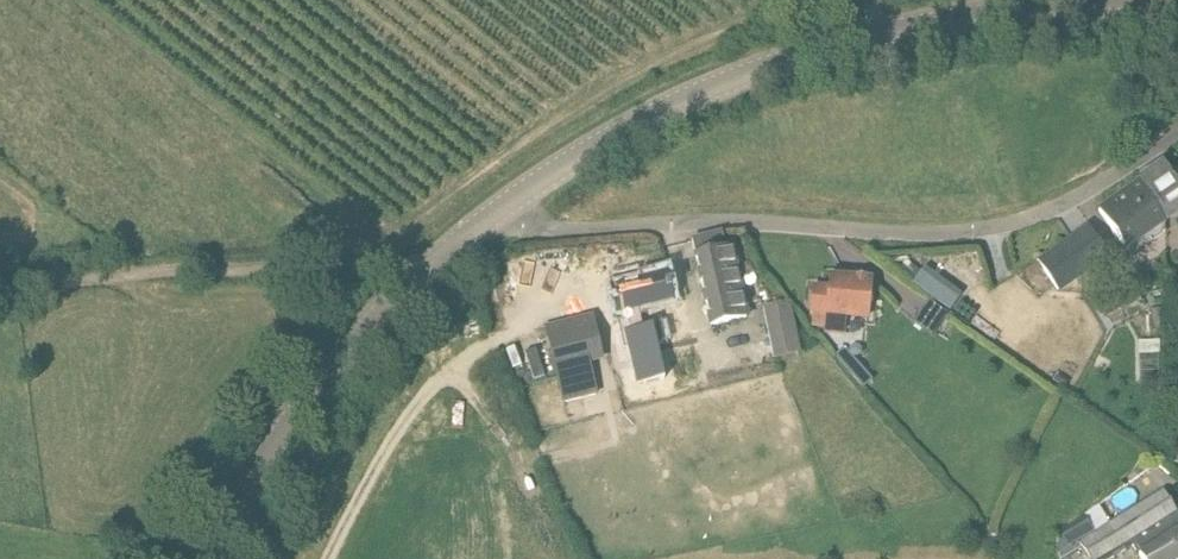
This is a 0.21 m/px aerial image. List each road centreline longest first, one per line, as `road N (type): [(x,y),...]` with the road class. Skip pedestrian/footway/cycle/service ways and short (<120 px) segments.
road 1 (tertiary): [(497,211),(620,131),(770,64),(976,14),(1177,5)]
road 2 (residential): [(497,211),(575,230),(706,221),(907,232),(982,228),(1057,206),(1177,133)]
road 3 (unclassified): [(0,292),(126,274),(272,273),(389,260),(411,261),(422,272)]
road 4 (tertiary): [(205,558),(297,412),(374,317),(422,272)]

